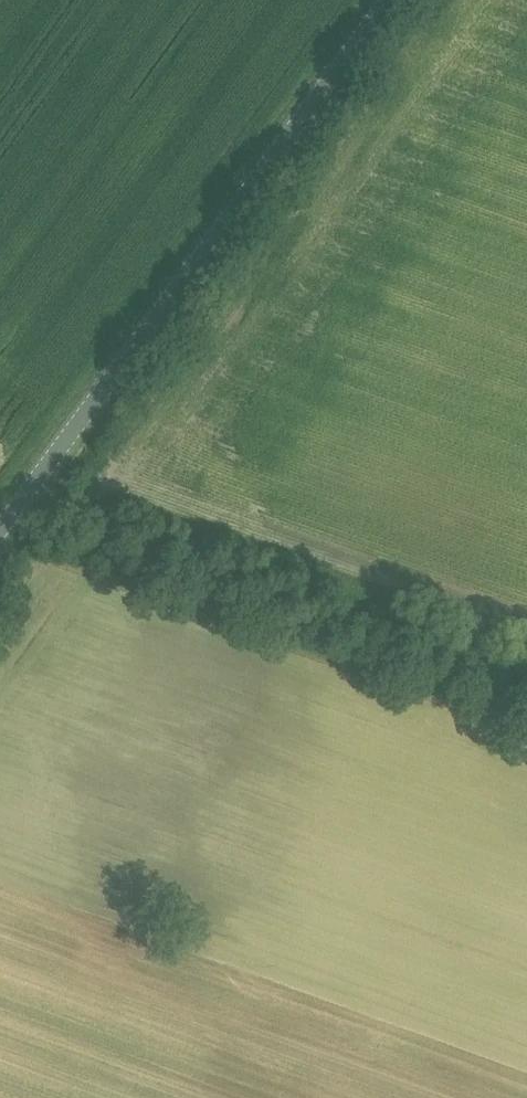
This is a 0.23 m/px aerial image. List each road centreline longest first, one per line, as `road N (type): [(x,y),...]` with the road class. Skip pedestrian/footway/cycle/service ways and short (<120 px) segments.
road 1 (secondary): [(0,504),(378,0)]

